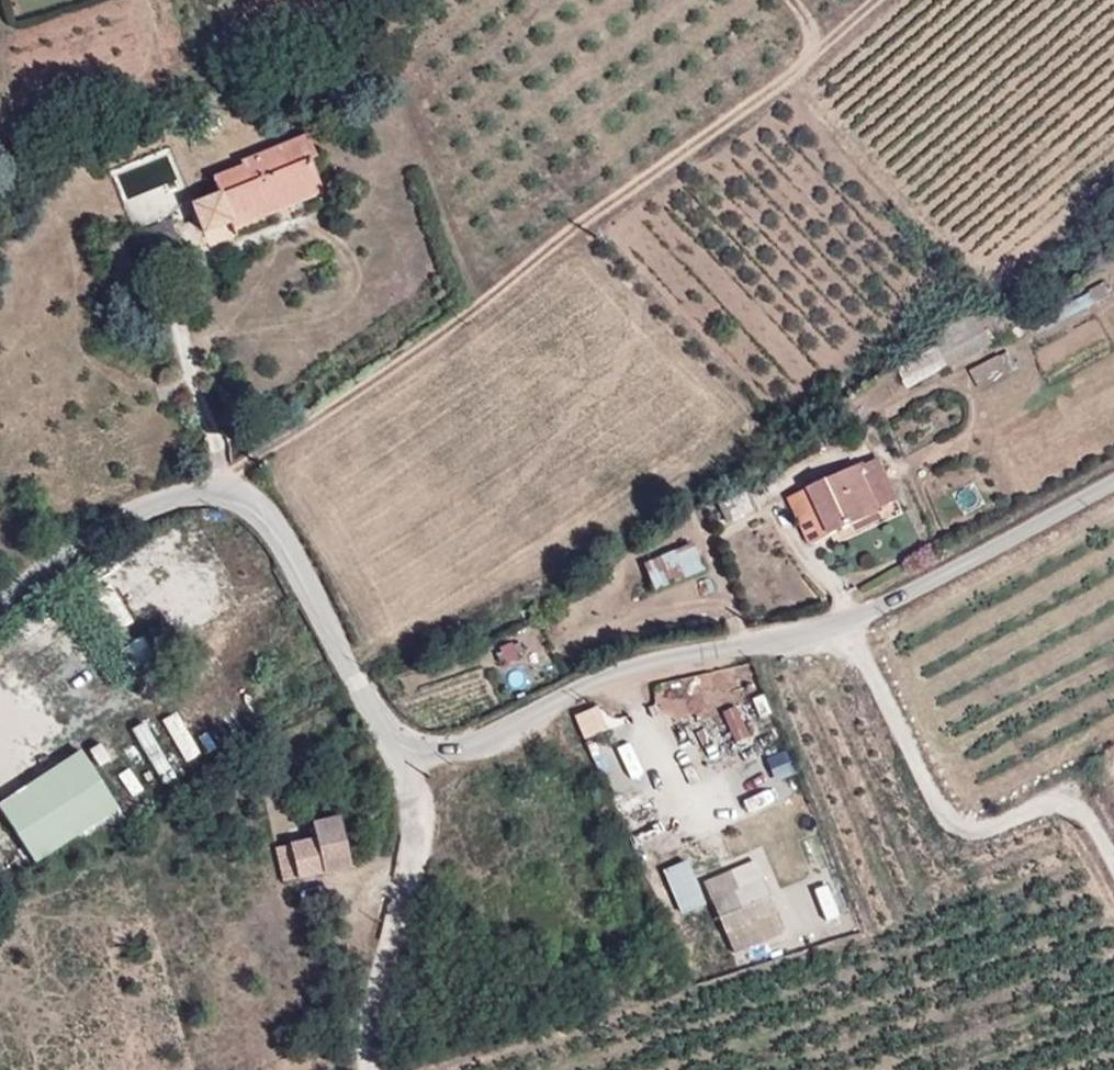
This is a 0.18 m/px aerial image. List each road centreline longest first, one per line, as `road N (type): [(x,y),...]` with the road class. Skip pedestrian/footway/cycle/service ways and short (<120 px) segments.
road 1 (residential): [(0,598),(69,540),(162,498),(228,482),(268,503),(379,723),(408,752),(476,747),(620,672),(848,623),(1113,486)]
road 2 (track): [(228,482),(265,444),(794,68),(813,41),(799,0)]
road 3 (track): [(1113,853),(1103,830),(1077,812),(982,826),(954,814),(867,662),(848,623),(845,591),(806,555)]
road 4 (track): [(408,752),(411,832),(400,905),(365,997),(363,1069)]
road 5 (track): [(228,482),(181,334)]

